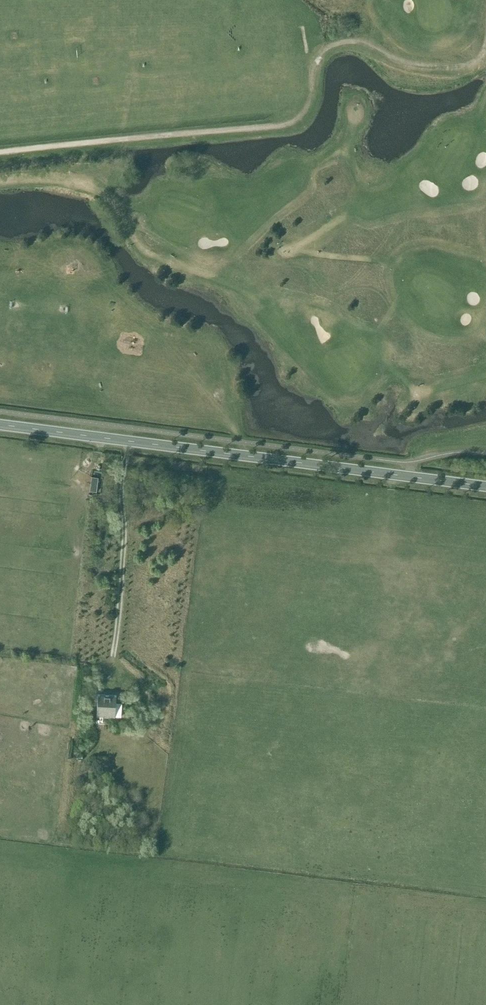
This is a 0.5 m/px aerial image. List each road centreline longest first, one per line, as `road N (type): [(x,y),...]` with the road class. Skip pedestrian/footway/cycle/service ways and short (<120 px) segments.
road 1 (secondary): [(485,489),(0,426)]

